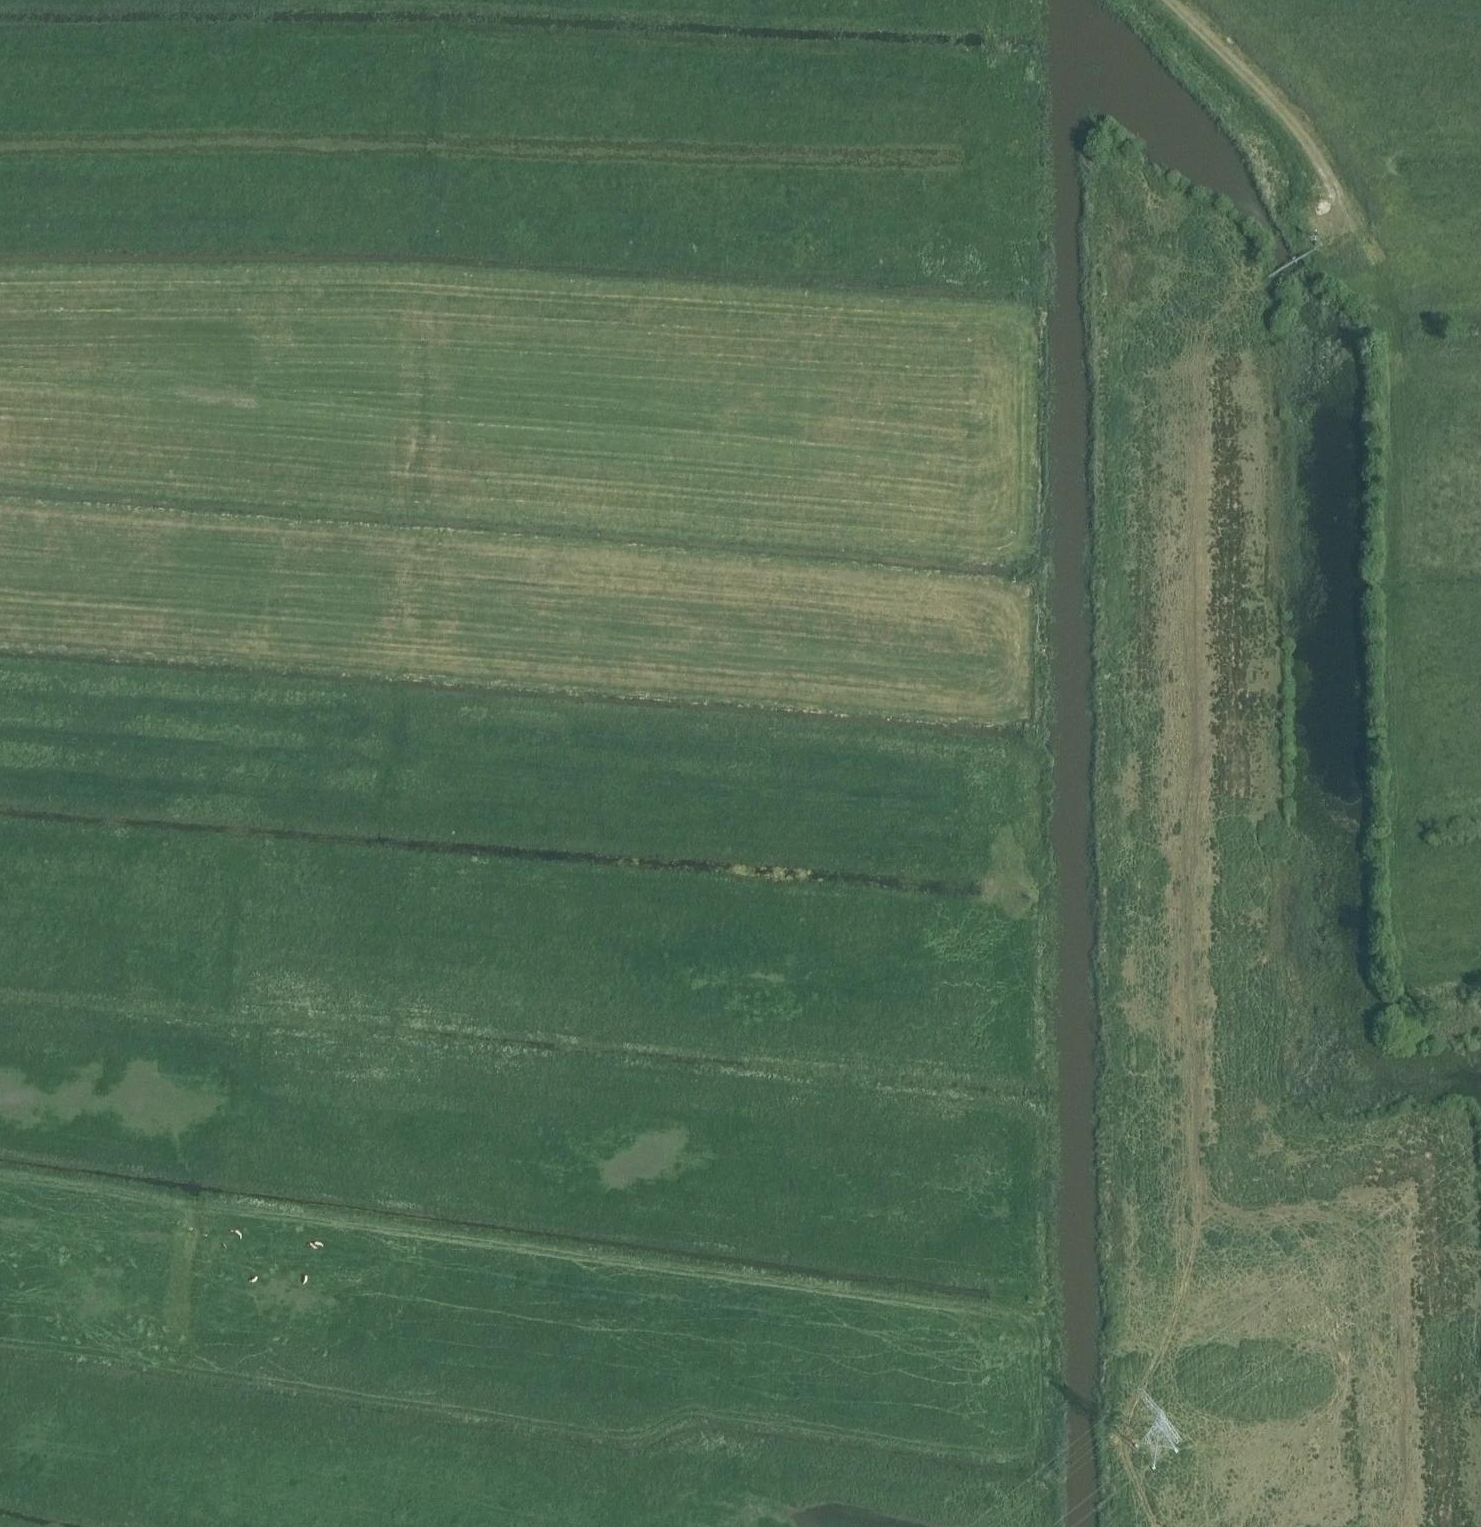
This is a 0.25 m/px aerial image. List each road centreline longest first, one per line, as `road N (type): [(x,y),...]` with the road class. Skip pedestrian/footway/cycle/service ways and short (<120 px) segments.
road 1 (track): [(1175,0),(1303,132),(1355,220)]

